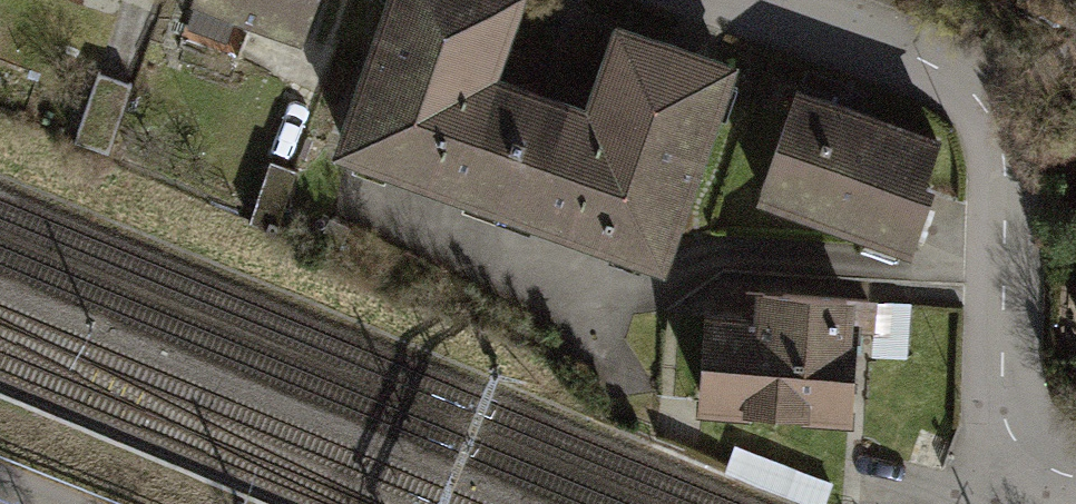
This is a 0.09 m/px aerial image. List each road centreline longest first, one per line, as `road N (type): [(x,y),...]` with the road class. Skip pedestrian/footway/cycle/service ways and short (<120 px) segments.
road 1 (residential): [(767,0),(940,67),(992,119),(1003,166),(1005,417),(1025,451),(1075,476)]

